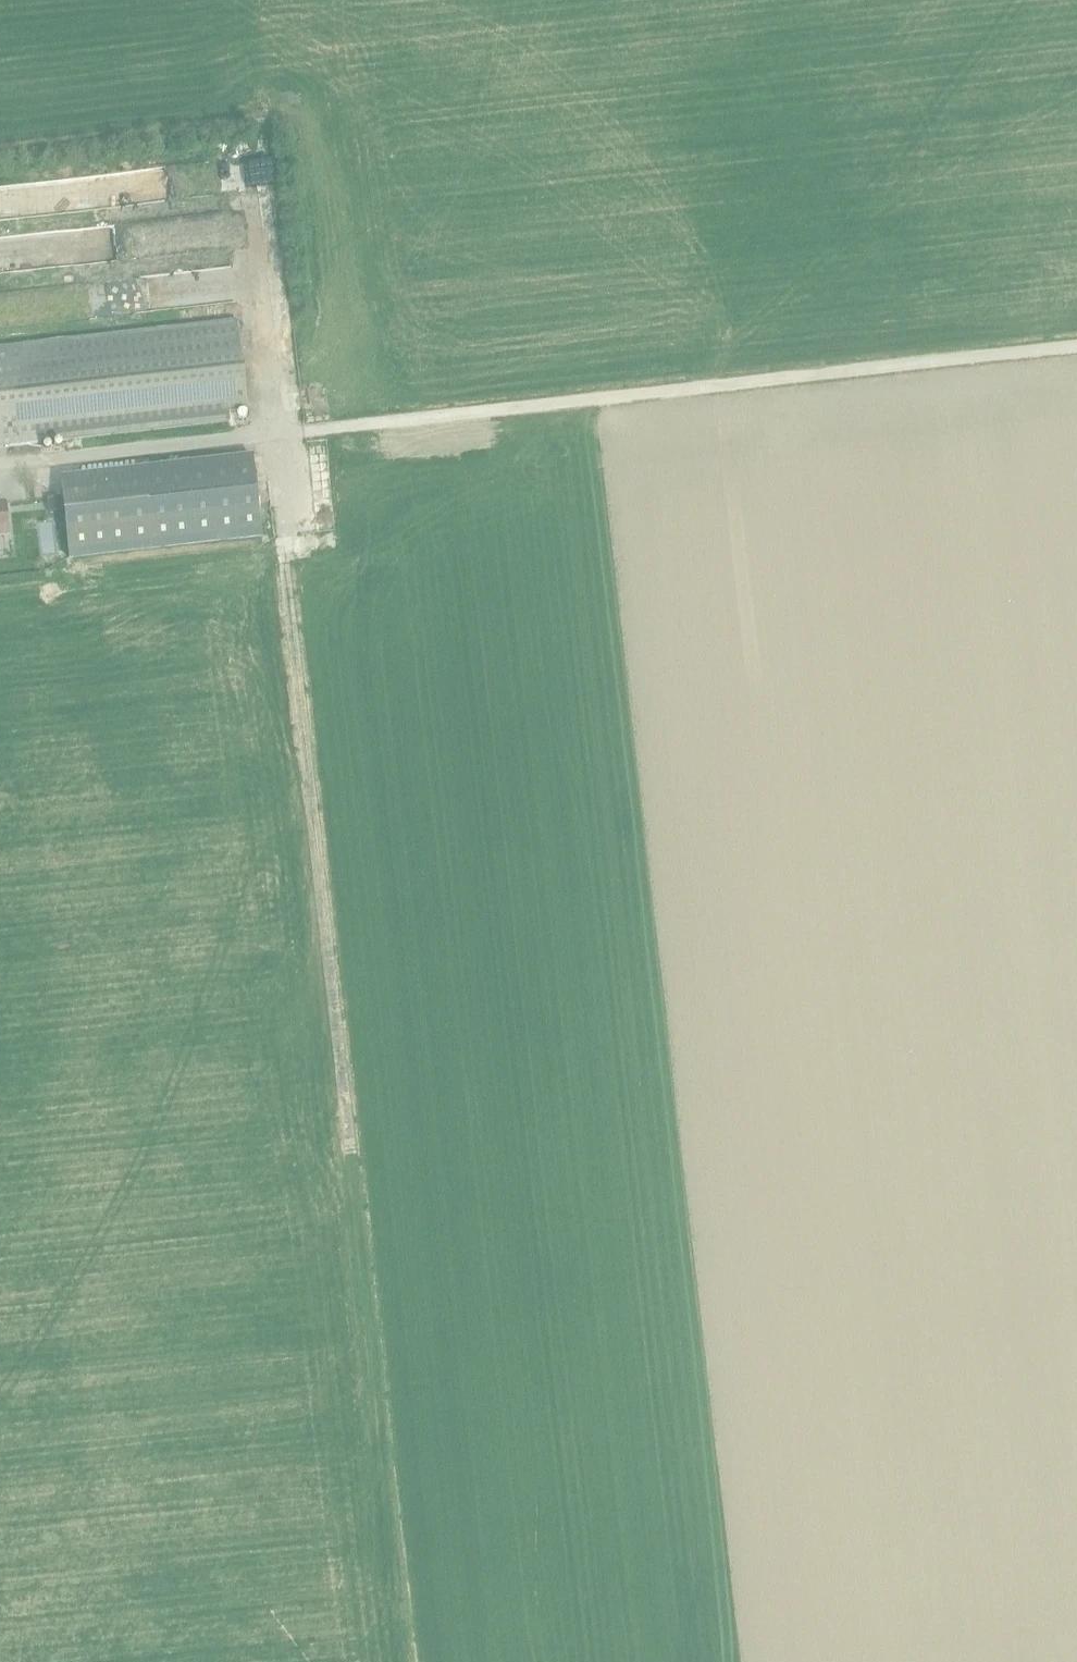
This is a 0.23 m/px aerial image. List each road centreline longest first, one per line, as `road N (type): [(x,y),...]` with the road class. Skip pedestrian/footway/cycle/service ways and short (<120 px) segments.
road 1 (track): [(383,1453),(268,434)]
road 2 (track): [(1076,344),(302,431)]

